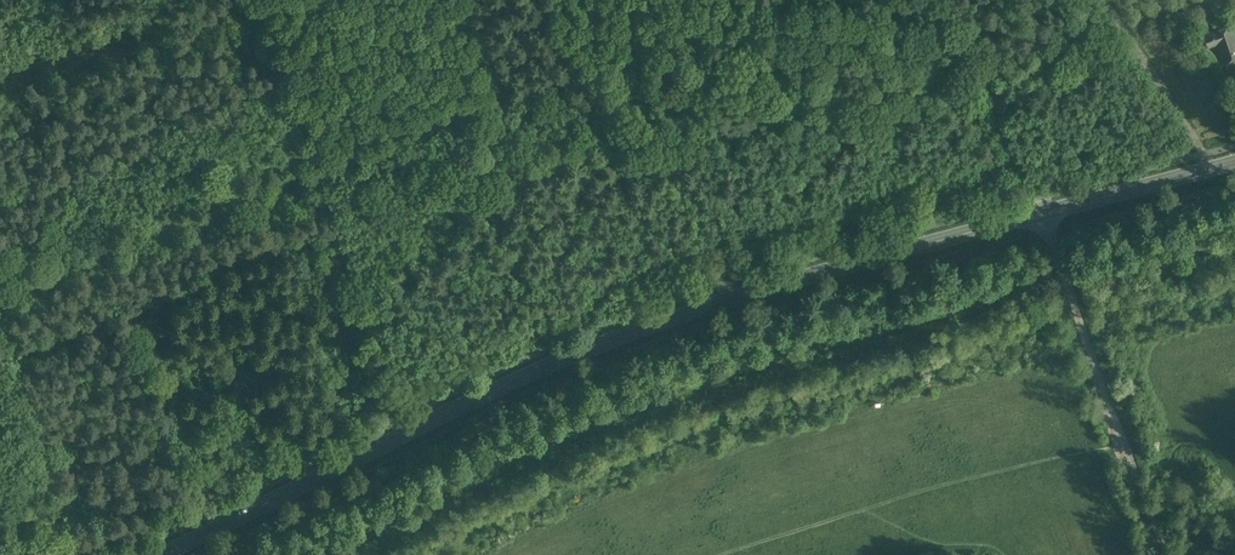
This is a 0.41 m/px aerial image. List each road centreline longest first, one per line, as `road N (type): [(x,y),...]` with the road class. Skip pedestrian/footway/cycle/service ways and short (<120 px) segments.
road 1 (secondary): [(163,554),(446,415),(620,339),(783,284),(1040,214)]
road 2 (track): [(797,0),(0,280)]
road 3 (track): [(1040,214),(1166,554)]
road 4 (unclassified): [(924,0),(961,43),(1040,214)]
road 5 (secondary): [(1040,214),(1234,162)]

